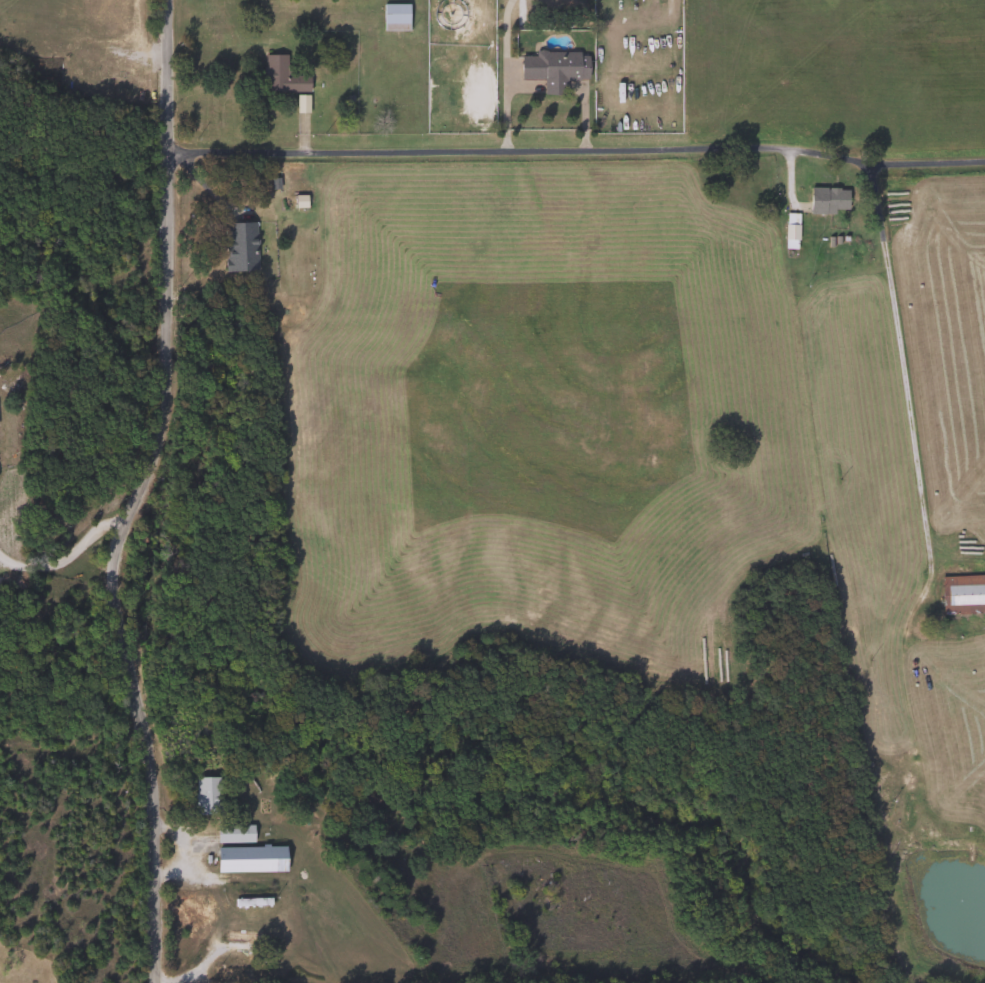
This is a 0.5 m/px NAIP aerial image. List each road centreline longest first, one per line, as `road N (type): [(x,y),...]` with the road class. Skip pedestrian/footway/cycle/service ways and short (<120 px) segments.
road 1 (residential): [(164,0),(166,339),(152,452),(112,560),(111,590),(151,751),(152,982)]
road 2 (residential): [(166,144),(674,138),(872,164),(984,162)]

